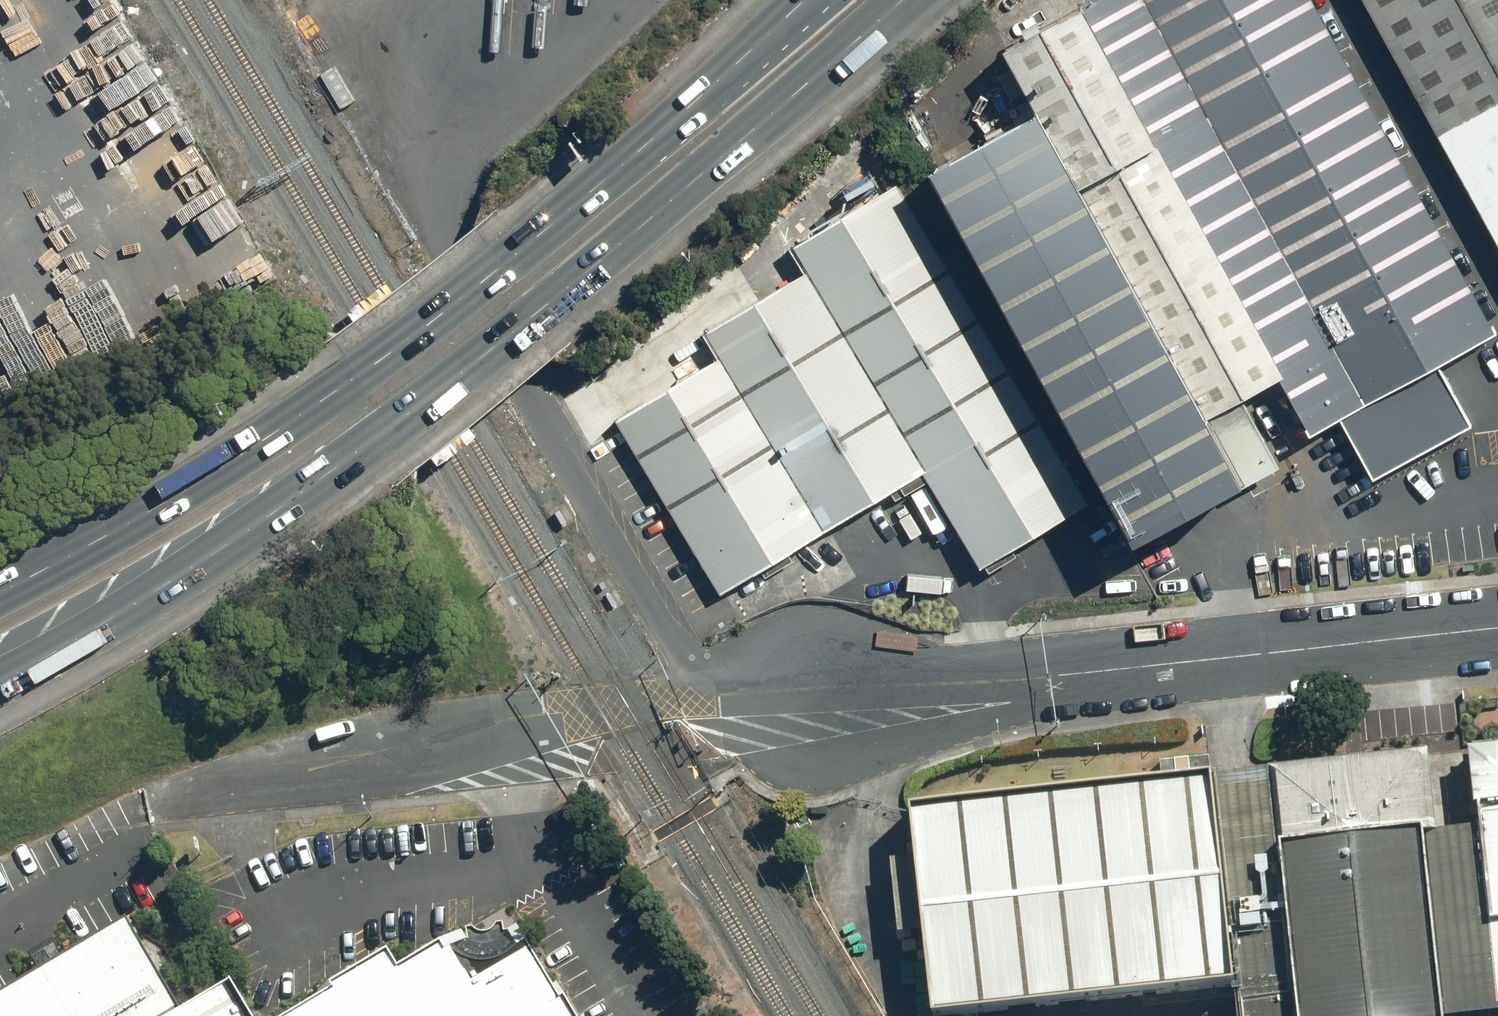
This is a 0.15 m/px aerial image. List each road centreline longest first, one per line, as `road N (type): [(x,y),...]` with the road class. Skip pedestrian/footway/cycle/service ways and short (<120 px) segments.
road 1 (primary): [(900,0),(529,319),(389,429),(98,625),(0,674)]
road 2 (primary): [(0,588),(226,463),(358,377),(499,268),(796,0)]
road 3 (unclassified): [(810,693),(989,683),(1497,627)]

